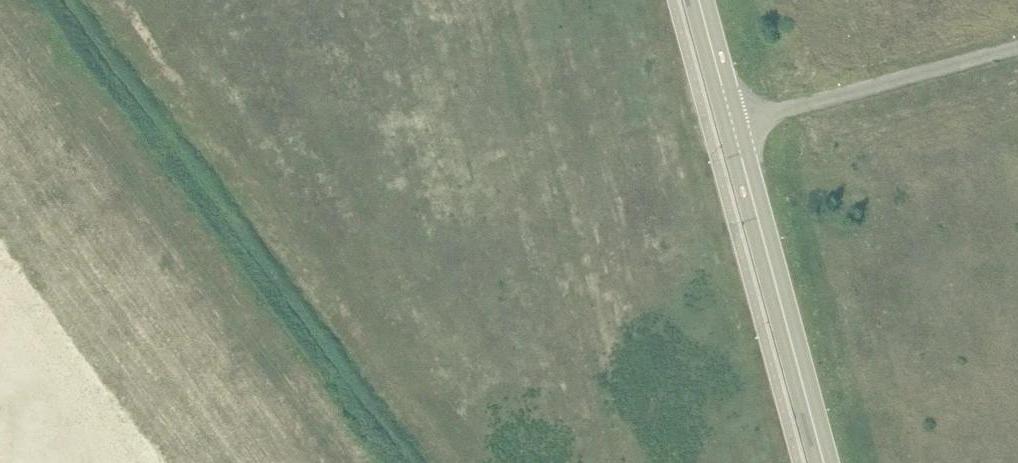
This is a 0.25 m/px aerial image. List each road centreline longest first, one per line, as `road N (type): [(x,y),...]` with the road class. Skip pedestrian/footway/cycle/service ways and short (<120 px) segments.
road 1 (unclassified): [(824,462),(699,0)]

